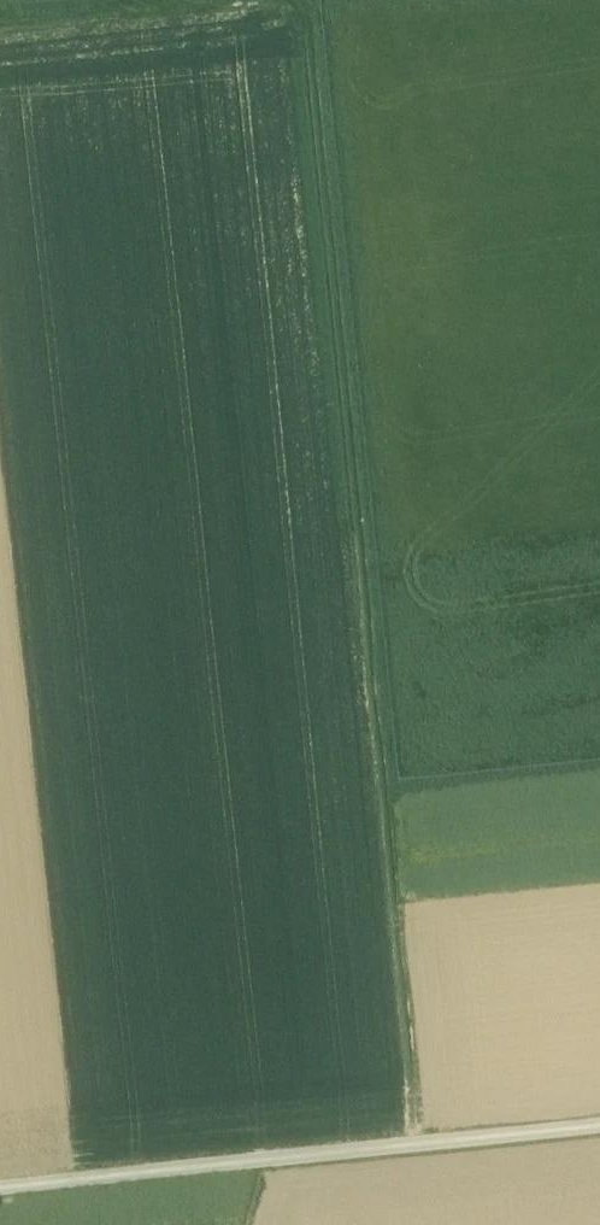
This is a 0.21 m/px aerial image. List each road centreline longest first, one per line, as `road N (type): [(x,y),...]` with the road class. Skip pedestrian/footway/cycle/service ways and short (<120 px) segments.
road 1 (track): [(299,0),(416,1145)]
road 2 (track): [(599,1125),(0,1187)]
road 3 (track): [(294,0),(0,31)]

